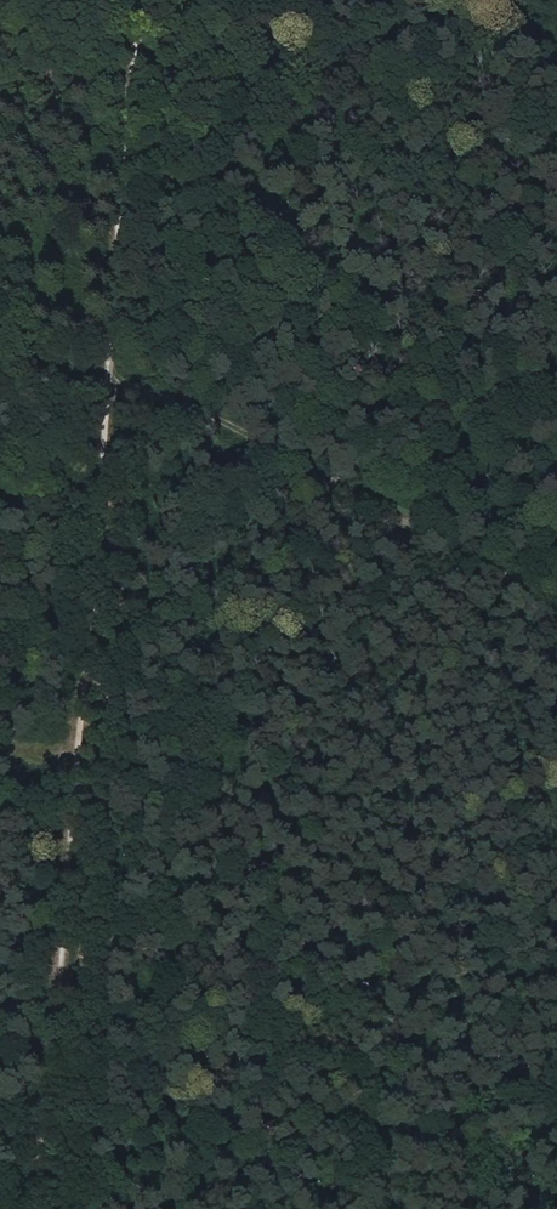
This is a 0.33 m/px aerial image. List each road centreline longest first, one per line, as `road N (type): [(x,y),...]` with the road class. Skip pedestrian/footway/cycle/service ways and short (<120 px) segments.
road 1 (track): [(34,1208),(137,0)]

